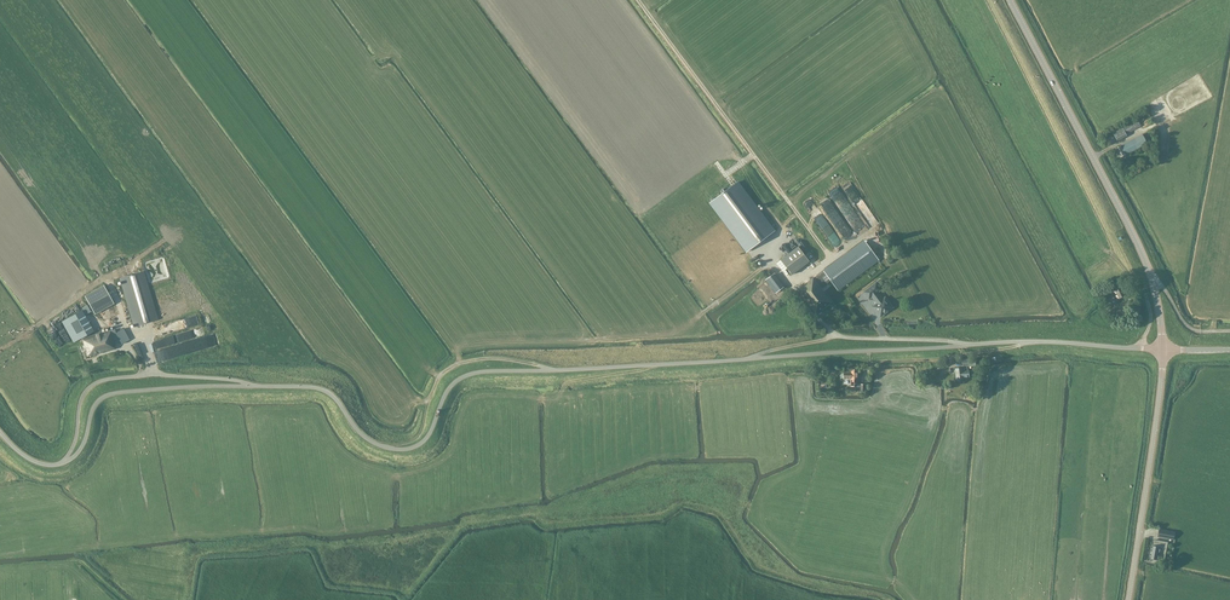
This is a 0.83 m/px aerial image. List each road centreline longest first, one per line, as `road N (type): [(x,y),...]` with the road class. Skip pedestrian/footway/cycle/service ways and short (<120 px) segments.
road 1 (unclassified): [(1164,350),(1011,341),(476,372),(450,387),(425,440),(404,449),(366,438),(330,393),(296,386),(111,393),(95,404),(79,451),(53,465),(21,454),(0,432)]
road 2 (tertiary): [(1164,350),(1144,256),(1010,0)]
road 3 (tertiary): [(1128,599),(1164,350)]
road 4 (track): [(741,360),(834,337),(974,344)]
road 5 (track): [(551,370),(497,358),(465,362),(444,371),(419,402)]
road 6 (track): [(1023,341),(875,363)]

